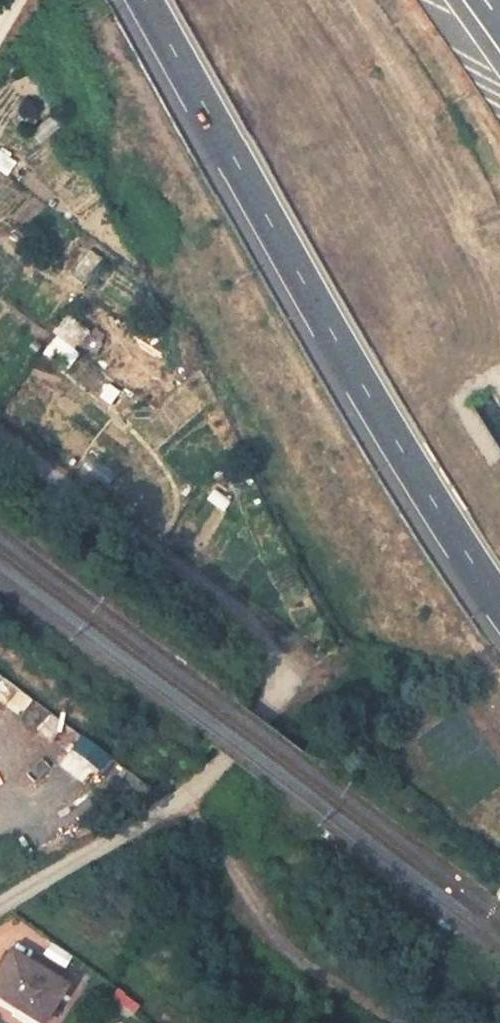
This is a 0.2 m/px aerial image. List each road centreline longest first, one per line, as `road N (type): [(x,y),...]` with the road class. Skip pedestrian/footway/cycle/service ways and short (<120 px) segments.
road 1 (residential): [(0,438),(241,610),(274,653),(277,685),(229,760),(184,799),(0,906)]
road 2 (motorway): [(149,0),(348,362),(499,601)]

